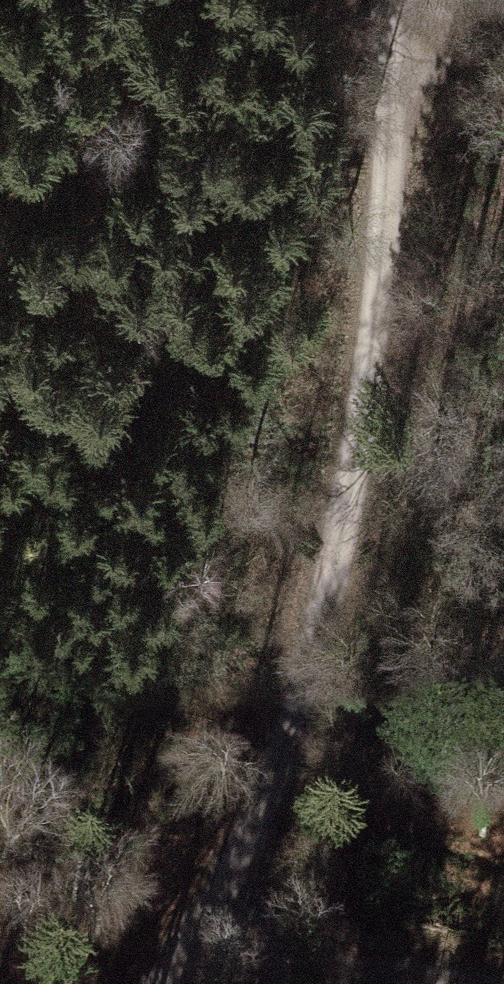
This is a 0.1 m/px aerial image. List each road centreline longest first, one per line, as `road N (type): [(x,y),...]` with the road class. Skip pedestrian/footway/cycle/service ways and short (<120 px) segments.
road 1 (unclassified): [(161,983),(201,939),(274,781),(336,472),(370,158),(370,0)]
road 2 (track): [(503,980),(201,939)]
road 3 (track): [(370,46),(503,16)]

